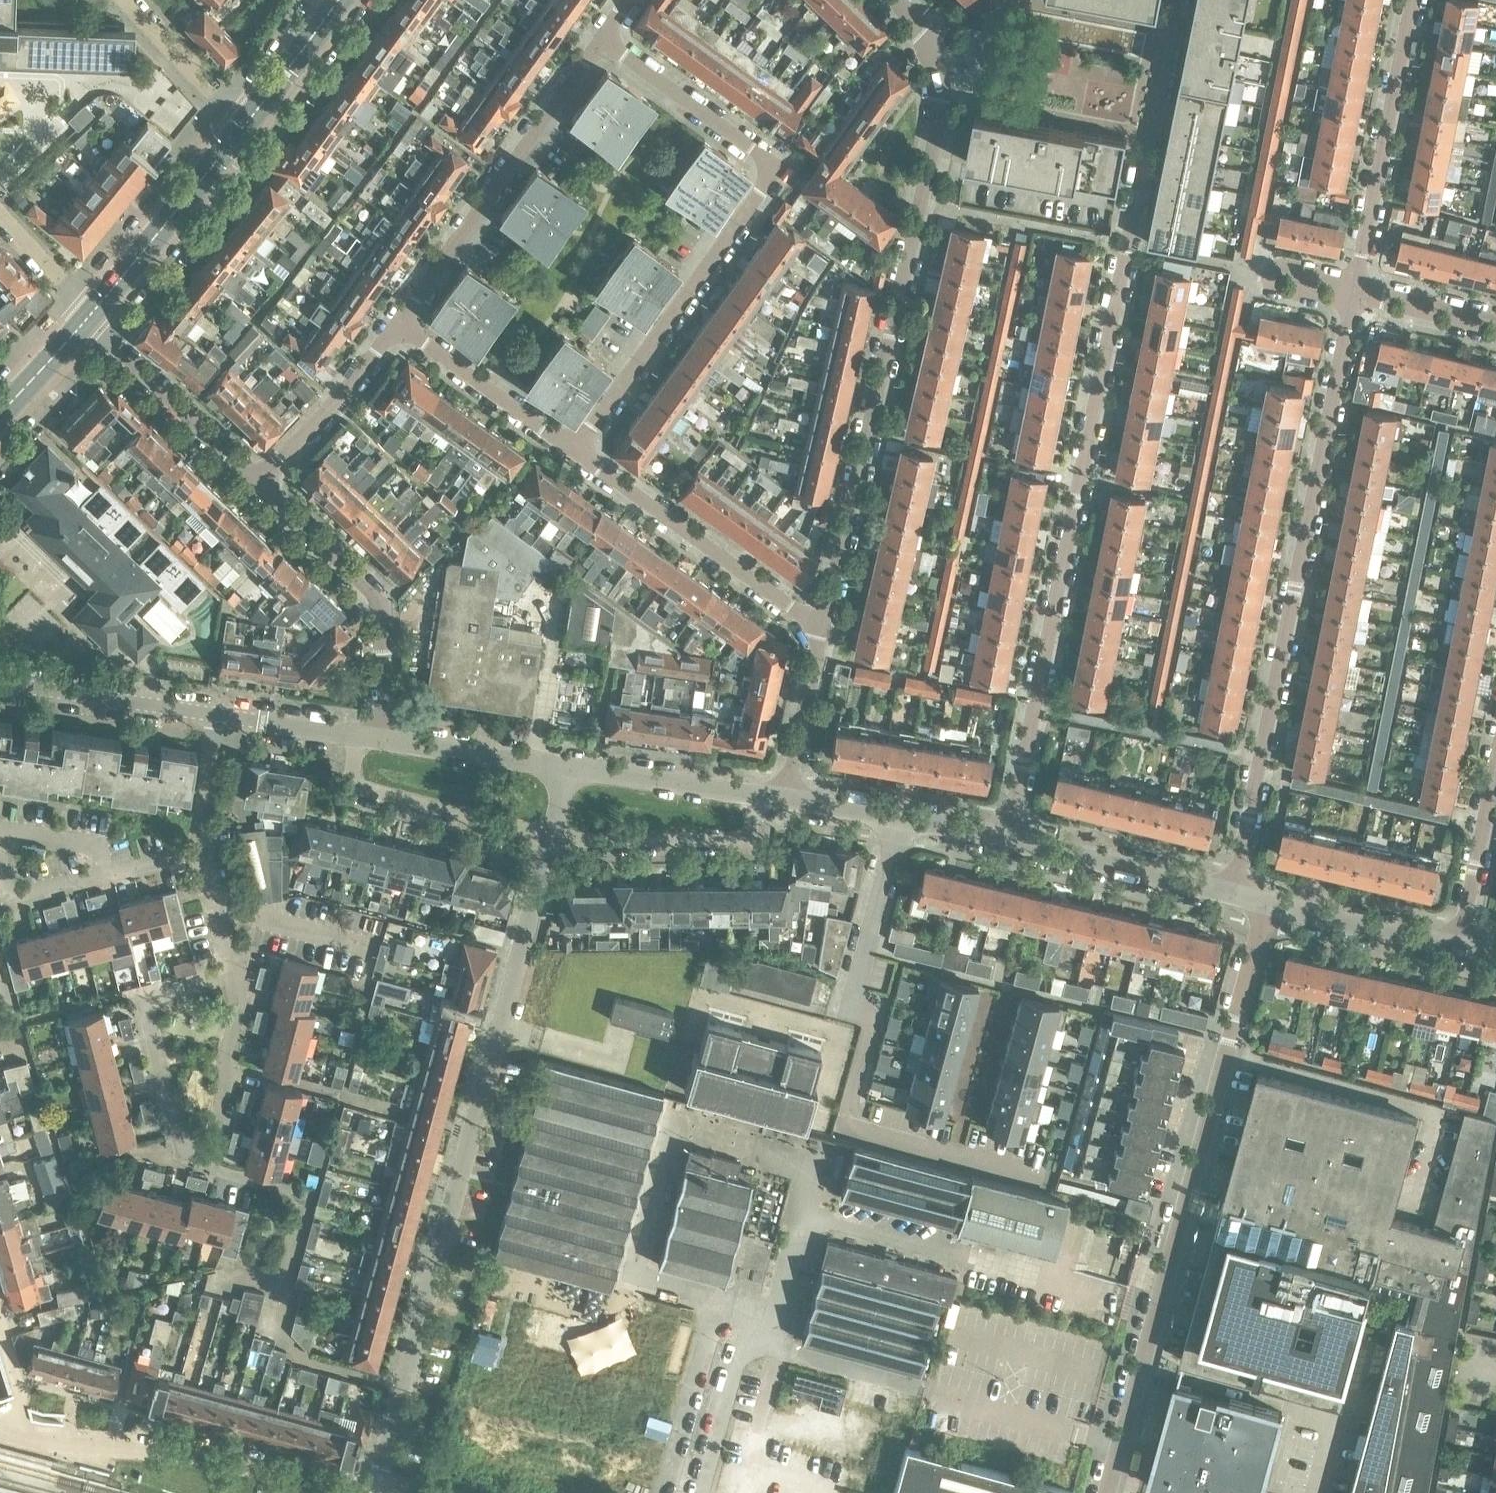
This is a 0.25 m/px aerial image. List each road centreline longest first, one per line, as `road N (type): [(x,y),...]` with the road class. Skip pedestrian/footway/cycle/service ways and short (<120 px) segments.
road 1 (residential): [(1005,838),(1171,25)]
road 2 (residential): [(825,624),(944,100),(935,48),(898,0)]
road 3 (residential): [(1230,895),(1355,292)]
road 4 (unclassified): [(1108,1492),(1268,903)]
road 5 (residential): [(551,835),(404,1386)]
road 6 (residential): [(579,454),(778,167),(607,38)]
road 7 (residential): [(1006,1171),(845,1127),(872,1026),(853,993),(898,817)]
road 8 (residential): [(402,325),(607,38)]
road 9 (residential): [(387,741),(384,608),(259,485)]
road 10 (residential): [(825,624),(794,610),(579,454)]
road 11 (residential): [(1355,292),(1415,0)]
road 12 (residential): [(404,1386),(295,1356),(277,1320),(313,1189)]
road 13 (residential): [(206,1158),(184,1154),(147,1001),(231,978)]
road 14 (primary): [(258,128),(87,319)]
road 15 (residential): [(551,835),(365,793),(356,783),(360,737)]
road 16 (residential): [(551,835),(749,844),(760,796)]
road 17 (residential): [(259,485),(87,319)]
road 18 (residential): [(1230,895),(1005,838)]
road 19 (residential): [(579,454),(402,325)]
road 20 (unclassified): [(0,683),(216,716)]
road 21 (residential): [(259,485),(324,422),(402,325)]
road 22 (residential): [(361,984),(371,944),(254,913),(215,920)]
road 23 (residential): [(1458,948),(1268,903)]
road 24 (residential): [(760,796),(568,768)]
road 25 (residential): [(1458,948),(1495,758)]
road 26 (residential): [(206,1158),(229,1081),(222,1061),(235,1015),(231,978)]
road 27 (residential): [(568,768),(387,741)]
road 28 (residential): [(258,128),(129,0)]
road 29 (residential): [(784,799),(825,624)]
road 30 (residential): [(222,1457),(66,1446)]
road 31 (primary): [(340,0),(258,128)]
road 32 (residential): [(1171,25),(1027,0)]
road 33 (residential): [(109,881),(102,850),(11,832),(0,850)]
road 34 (residential): [(216,716),(360,737)]
road 35 (residential): [(1495,326),(1355,292)]
road 36 (residential): [(199,858),(216,716)]
road 37 (residential): [(351,1492),(222,1457)]
road 38 (residential): [(0,221),(87,319)]
road 39 (primary): [(87,319),(0,416)]

